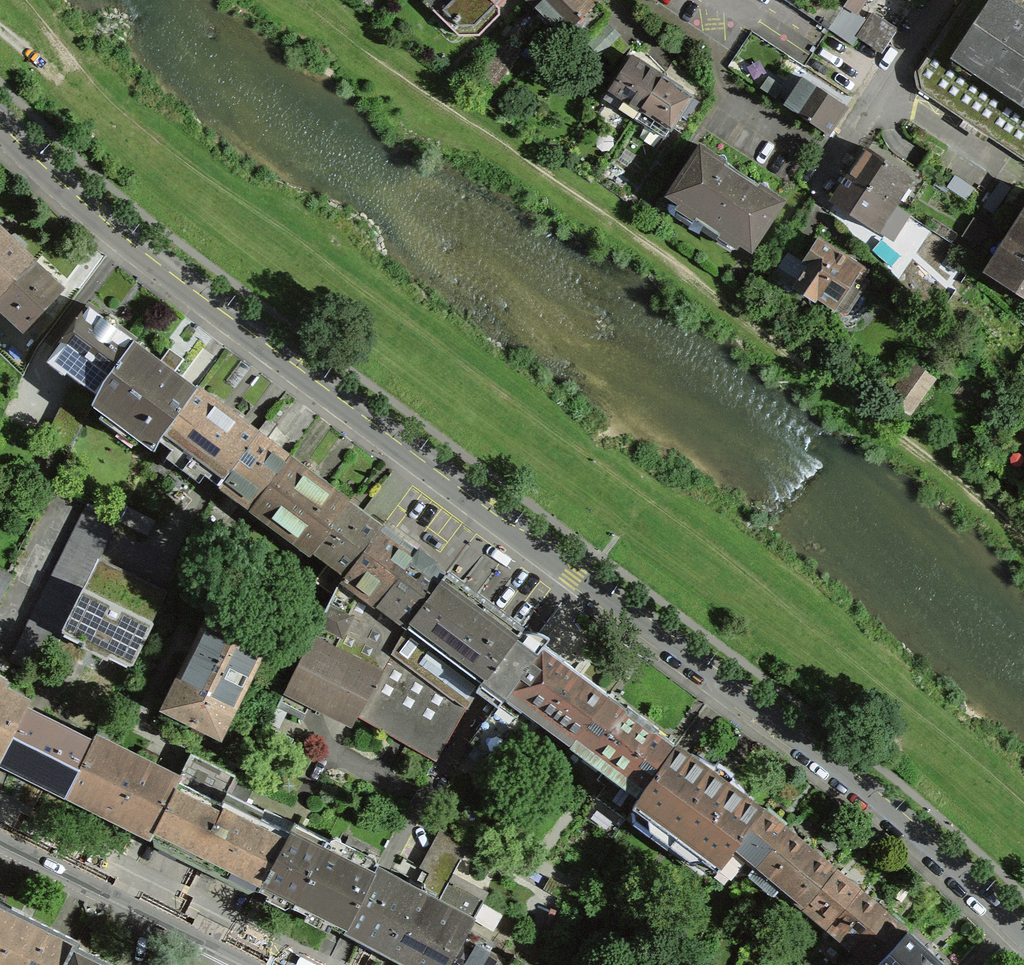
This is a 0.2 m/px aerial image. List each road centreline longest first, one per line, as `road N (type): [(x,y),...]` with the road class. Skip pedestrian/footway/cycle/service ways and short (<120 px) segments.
road 1 (tertiary): [(1023,933),(938,847),(153,254),(0,124)]
road 2 (residential): [(938,0),(835,158),(805,165),(726,109)]
road 3 (tertiary): [(0,826),(237,945)]

